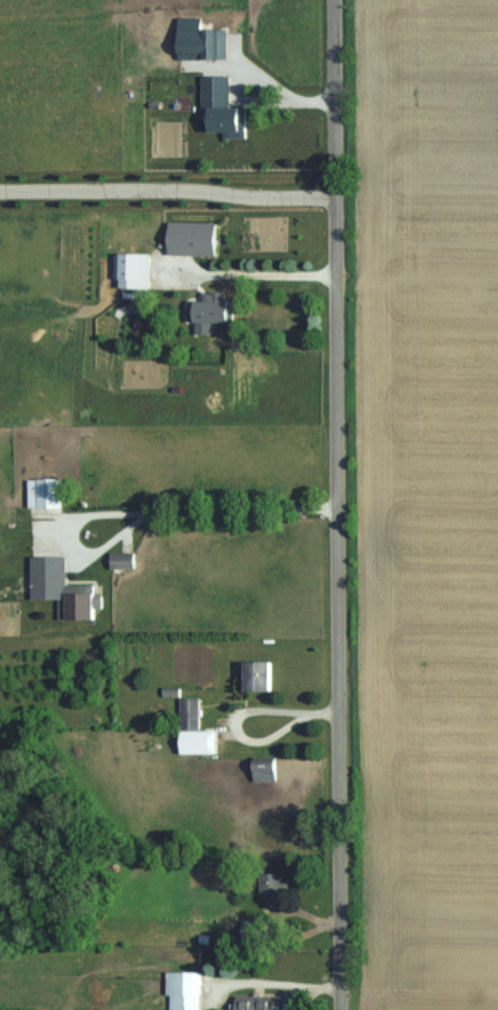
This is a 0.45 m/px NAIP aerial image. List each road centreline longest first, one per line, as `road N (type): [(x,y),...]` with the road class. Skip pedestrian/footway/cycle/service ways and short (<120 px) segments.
road 1 (residential): [(337,1009),(333,0)]
road 2 (residential): [(336,195),(0,192)]

